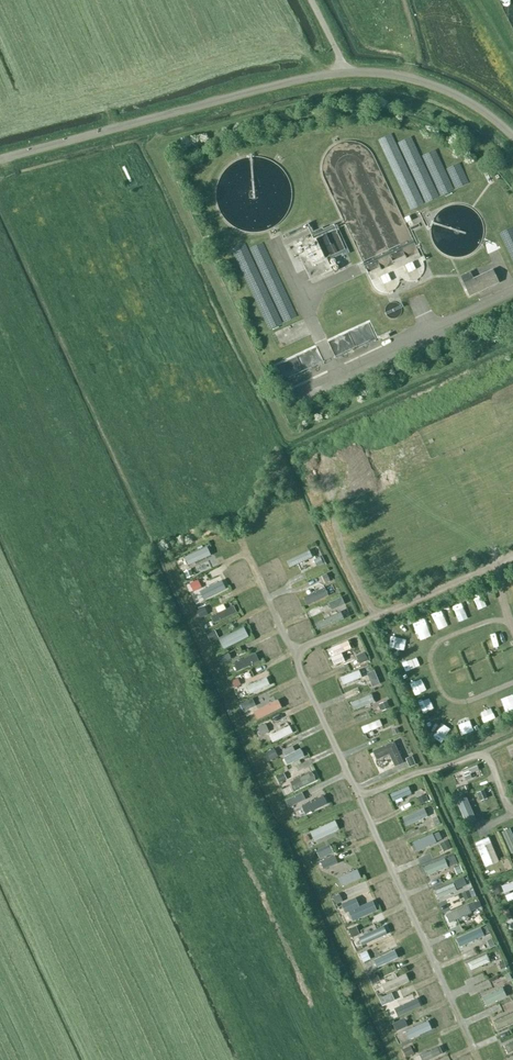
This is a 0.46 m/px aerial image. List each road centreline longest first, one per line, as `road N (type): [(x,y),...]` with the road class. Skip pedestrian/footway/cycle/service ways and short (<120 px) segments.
road 1 (unclassified): [(0,158),(348,71)]
road 2 (unclassified): [(512,135),(440,87),(348,71)]

